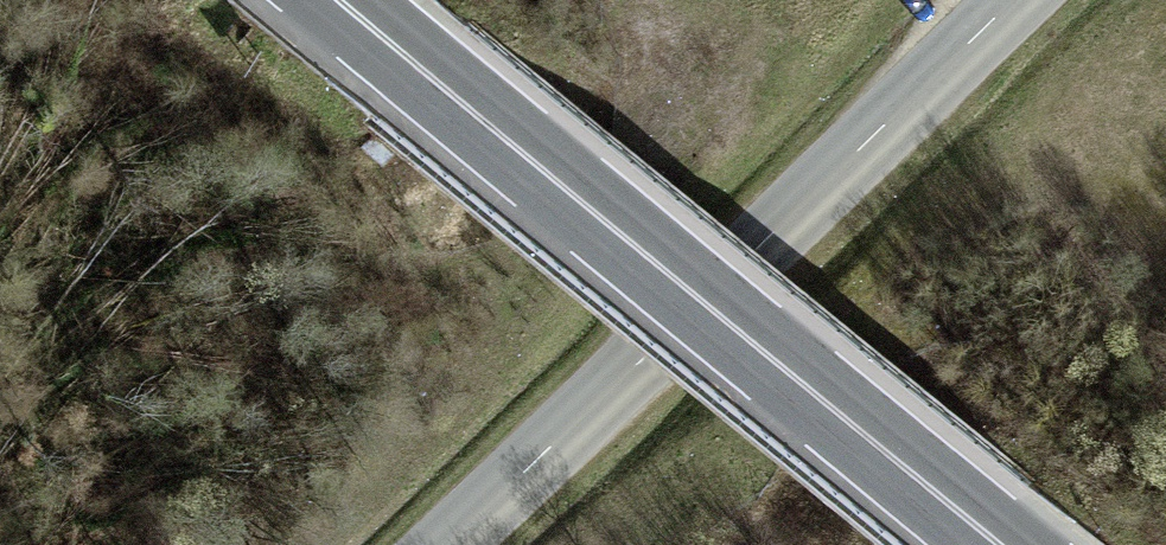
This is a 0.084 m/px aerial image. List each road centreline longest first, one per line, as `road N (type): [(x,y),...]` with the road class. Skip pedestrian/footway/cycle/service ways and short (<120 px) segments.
road 1 (tertiary): [(445,544),(999,0)]
road 2 (trunk): [(1011,544),(407,60)]

